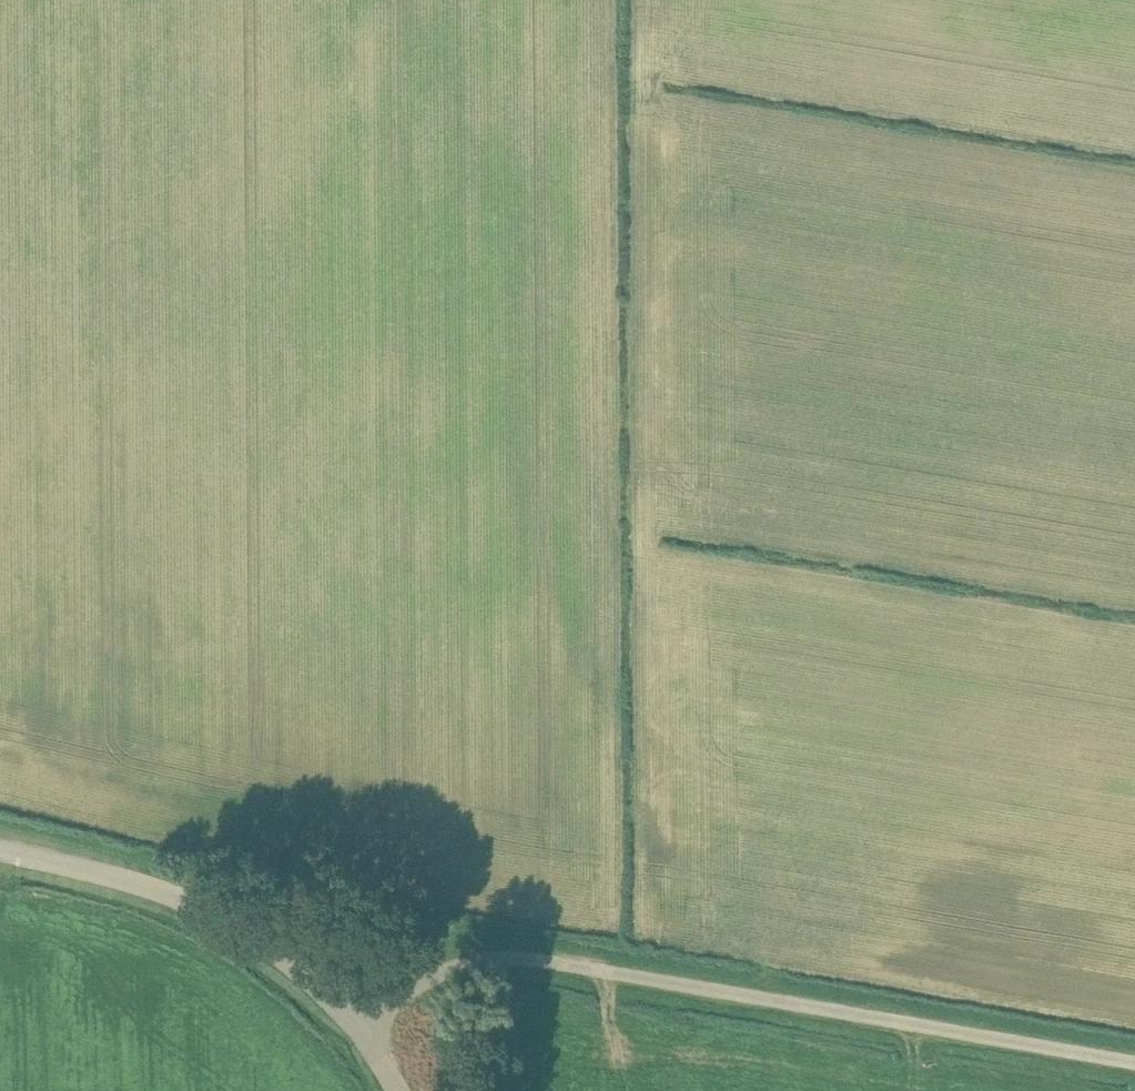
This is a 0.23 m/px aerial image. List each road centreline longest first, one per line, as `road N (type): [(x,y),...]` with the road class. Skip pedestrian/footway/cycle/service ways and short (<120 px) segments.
road 1 (unclassified): [(1134,1063),(513,959),(452,970),(354,1023)]
road 2 (unclassified): [(354,1023),(255,937),(160,890),(0,850)]

